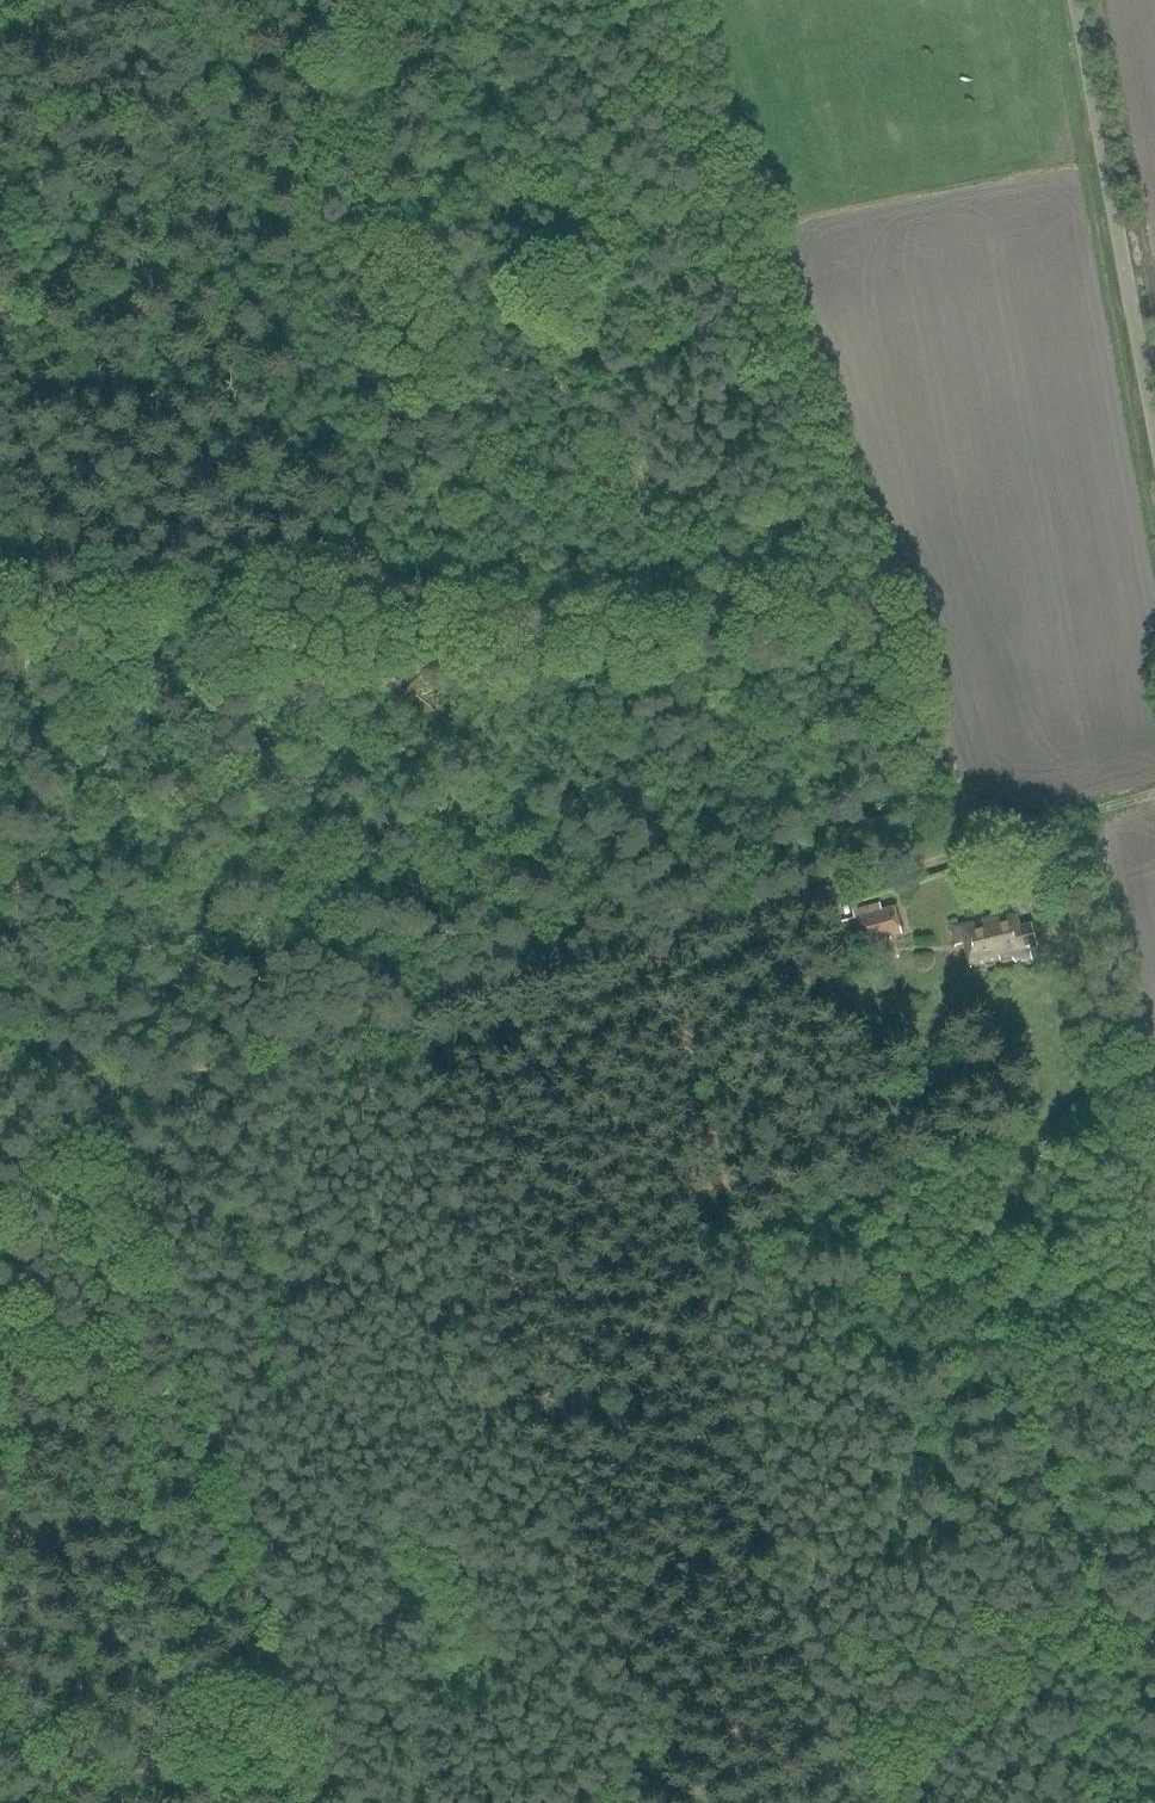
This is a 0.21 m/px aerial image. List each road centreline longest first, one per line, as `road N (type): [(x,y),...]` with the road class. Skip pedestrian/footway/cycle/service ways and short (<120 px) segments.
road 1 (track): [(1154,795),(0,1136)]
road 2 (track): [(322,1802),(112,1102),(0,857)]
road 3 (track): [(976,850),(665,0)]
road 4 (track): [(0,605),(91,590),(880,580)]
road 5 (unclassified): [(1154,423),(1078,0)]

